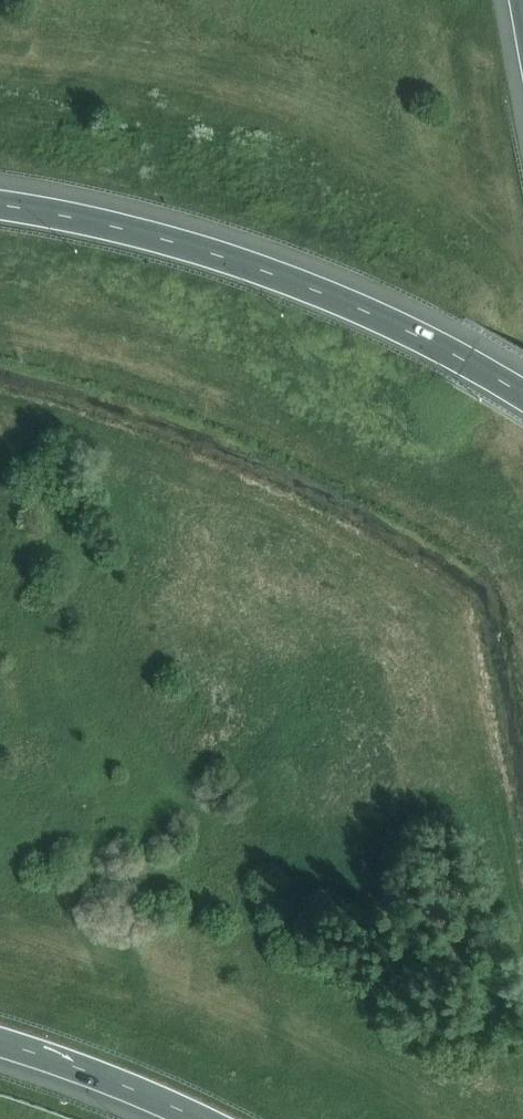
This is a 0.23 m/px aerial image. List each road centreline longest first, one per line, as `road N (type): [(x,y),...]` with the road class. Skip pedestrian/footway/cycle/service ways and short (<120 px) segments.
road 1 (motorway): [(522,401),(462,362),(239,265),(0,207)]
road 2 (motorway): [(0,1049),(183,1118)]

